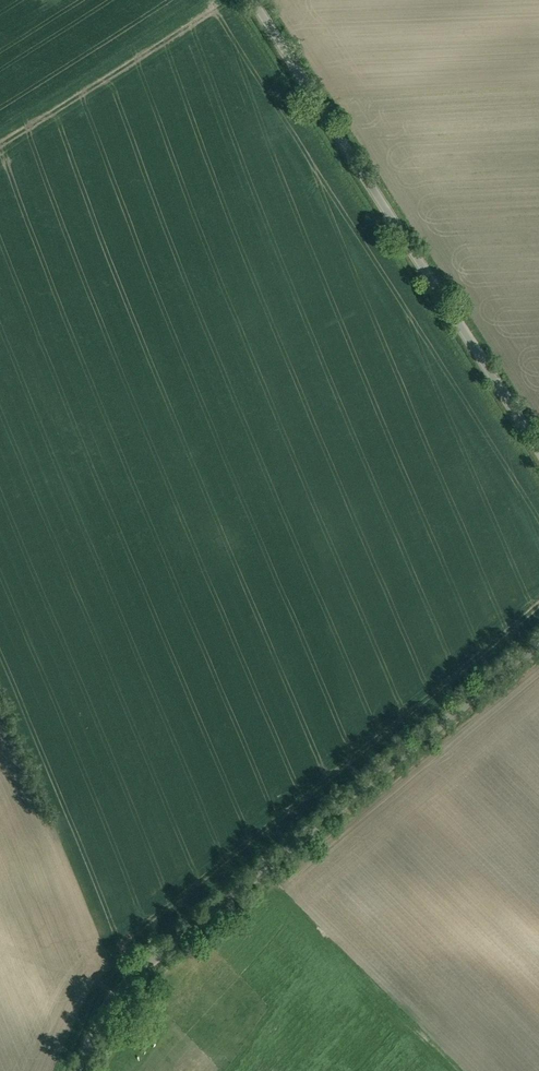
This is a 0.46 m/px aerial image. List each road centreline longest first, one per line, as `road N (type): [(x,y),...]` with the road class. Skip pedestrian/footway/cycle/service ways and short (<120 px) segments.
road 1 (unclassified): [(538,641),(106,998),(75,1070)]
road 2 (unclassified): [(538,458),(246,0)]

